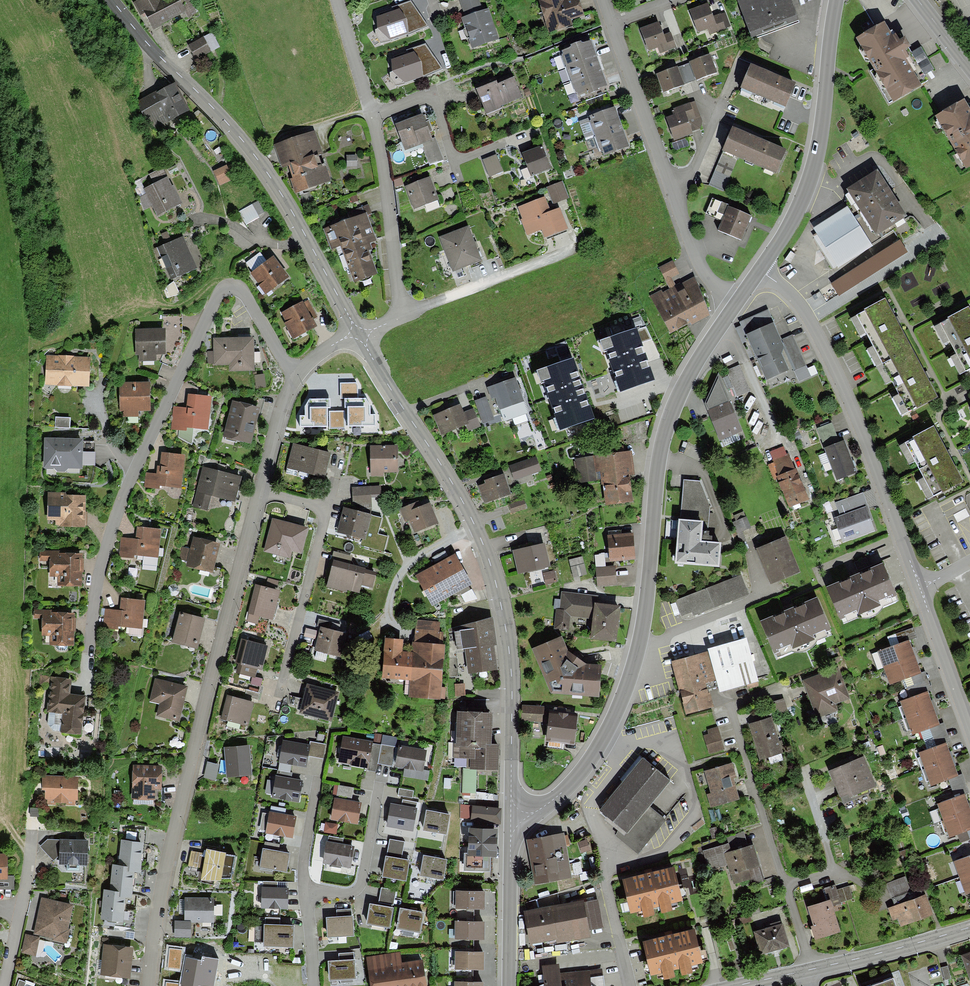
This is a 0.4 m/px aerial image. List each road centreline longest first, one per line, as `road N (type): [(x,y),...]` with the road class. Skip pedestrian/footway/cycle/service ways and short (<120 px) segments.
road 1 (tertiary): [(511,814),(544,806),(579,775),(625,693),(647,604),(662,437),(679,393),(737,302)]
road 2 (residential): [(298,373),(244,291),(222,289),(115,517),(83,678)]
road 3 (residential): [(149,985),(171,843),(260,488)]
road 4 (tertiary): [(111,0),(266,172),(358,334)]
road 5 (residential): [(920,585),(821,342),(784,289),(759,271)]
road 6 (residential): [(737,302),(712,284),(693,247),(611,21)]
road 7 (tertiary): [(473,522),(510,655),(511,814)]
road 8 (tertiary): [(759,271),(793,217),(815,158),(836,0)]
road 9 (residential): [(811,969),(728,699)]
road 10 (tertiary): [(358,334),(473,522)]
road 11 (residential): [(400,315),(371,114)]
road 12 (residential): [(280,696),(327,507)]
road 13 (residential): [(400,315),(573,247)]
road 14 (tertiary): [(508,985),(511,814)]
road 15 (tertiary): [(969,926),(811,969)]
road 16 (residential): [(380,783),(361,886),(304,893)]
road 17 (residential): [(4,985),(33,829)]
road 18 (residential): [(969,731),(920,585)]
road 19 (residential): [(371,114),(433,99),(453,161)]
road 20 (residential): [(473,522),(409,560),(386,609)]
road 21 (residential): [(260,488),(298,373)]

